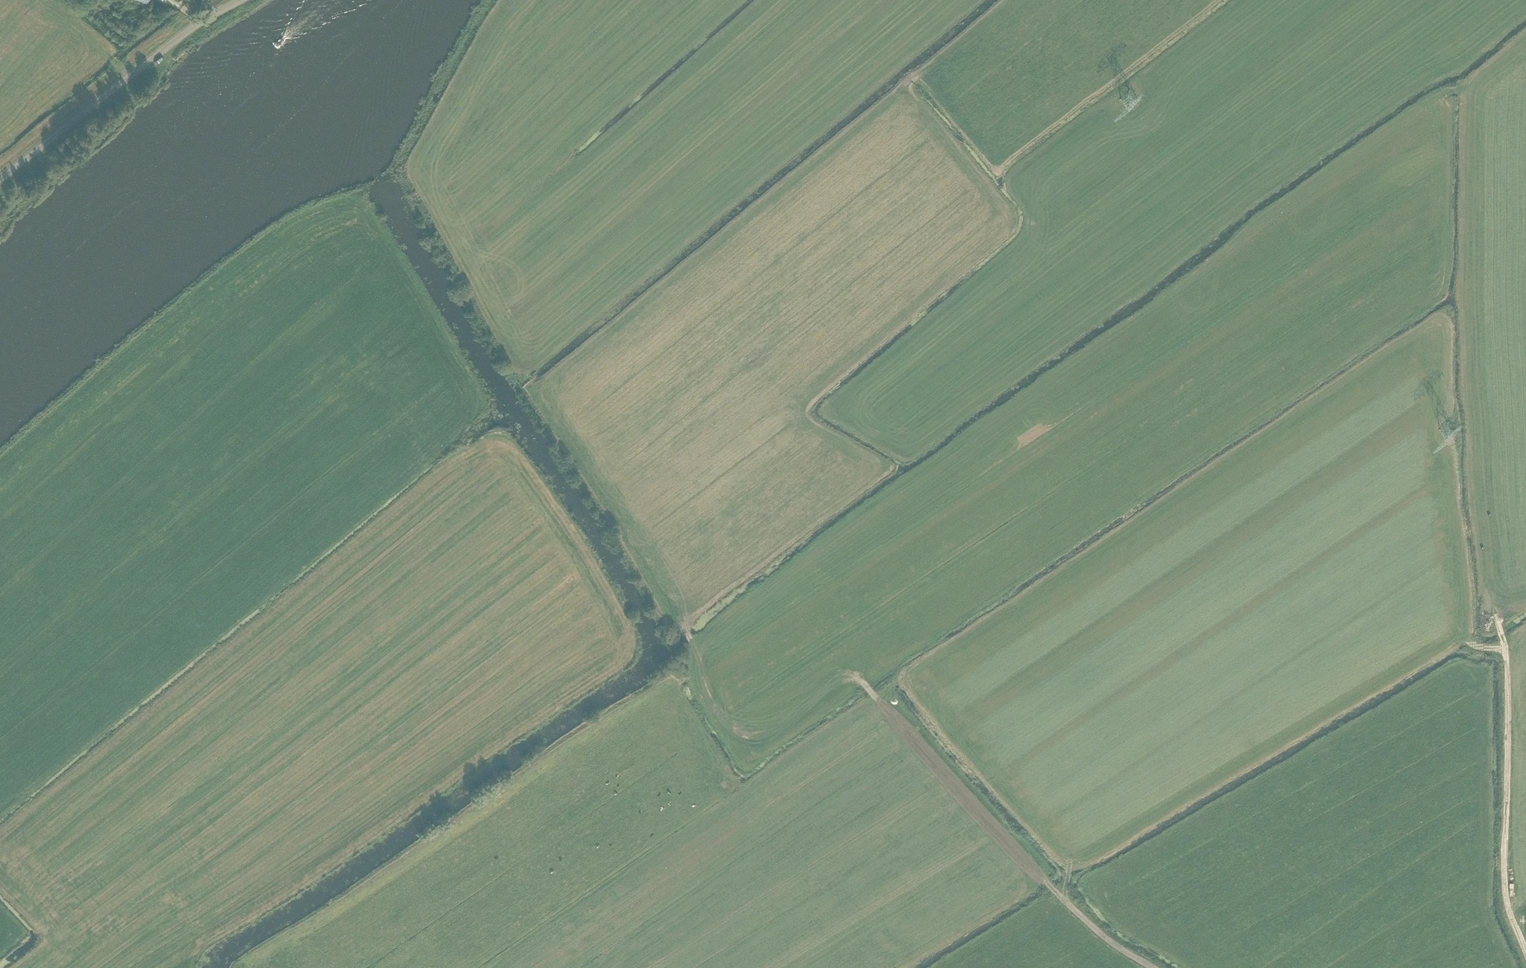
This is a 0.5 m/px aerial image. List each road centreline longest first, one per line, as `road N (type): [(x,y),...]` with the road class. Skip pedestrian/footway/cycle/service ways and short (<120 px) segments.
road 1 (track): [(863,682),(1065,902),(1154,967)]
road 2 (track): [(1525,954),(1505,893),(1508,710),(1498,621)]
road 3 (unclassified): [(0,179),(197,23),(240,0)]

